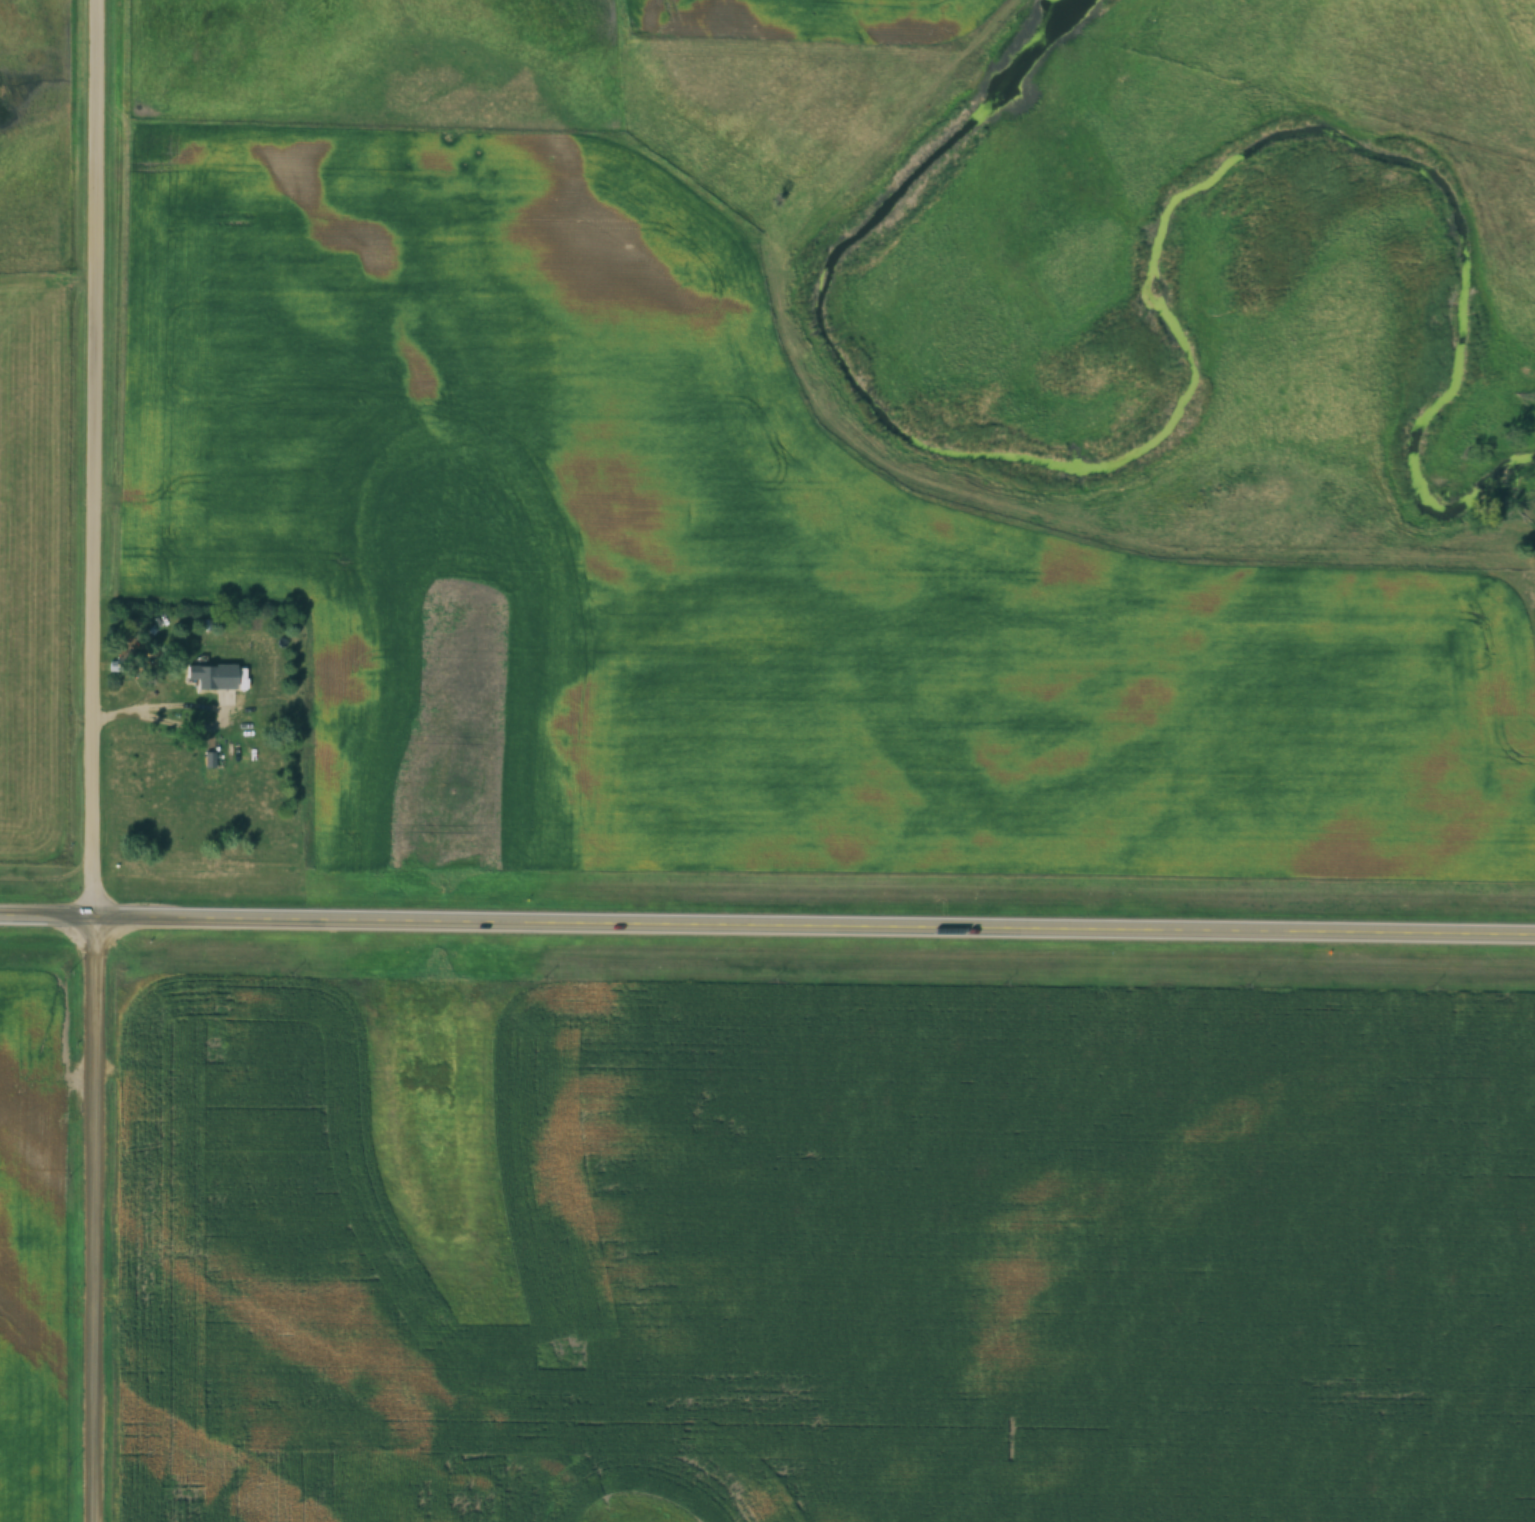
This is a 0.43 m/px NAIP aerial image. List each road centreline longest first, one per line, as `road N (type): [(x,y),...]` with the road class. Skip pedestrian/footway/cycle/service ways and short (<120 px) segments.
road 1 (secondary): [(1534,936),(0,917)]
road 2 (residential): [(93,1521),(98,0)]

